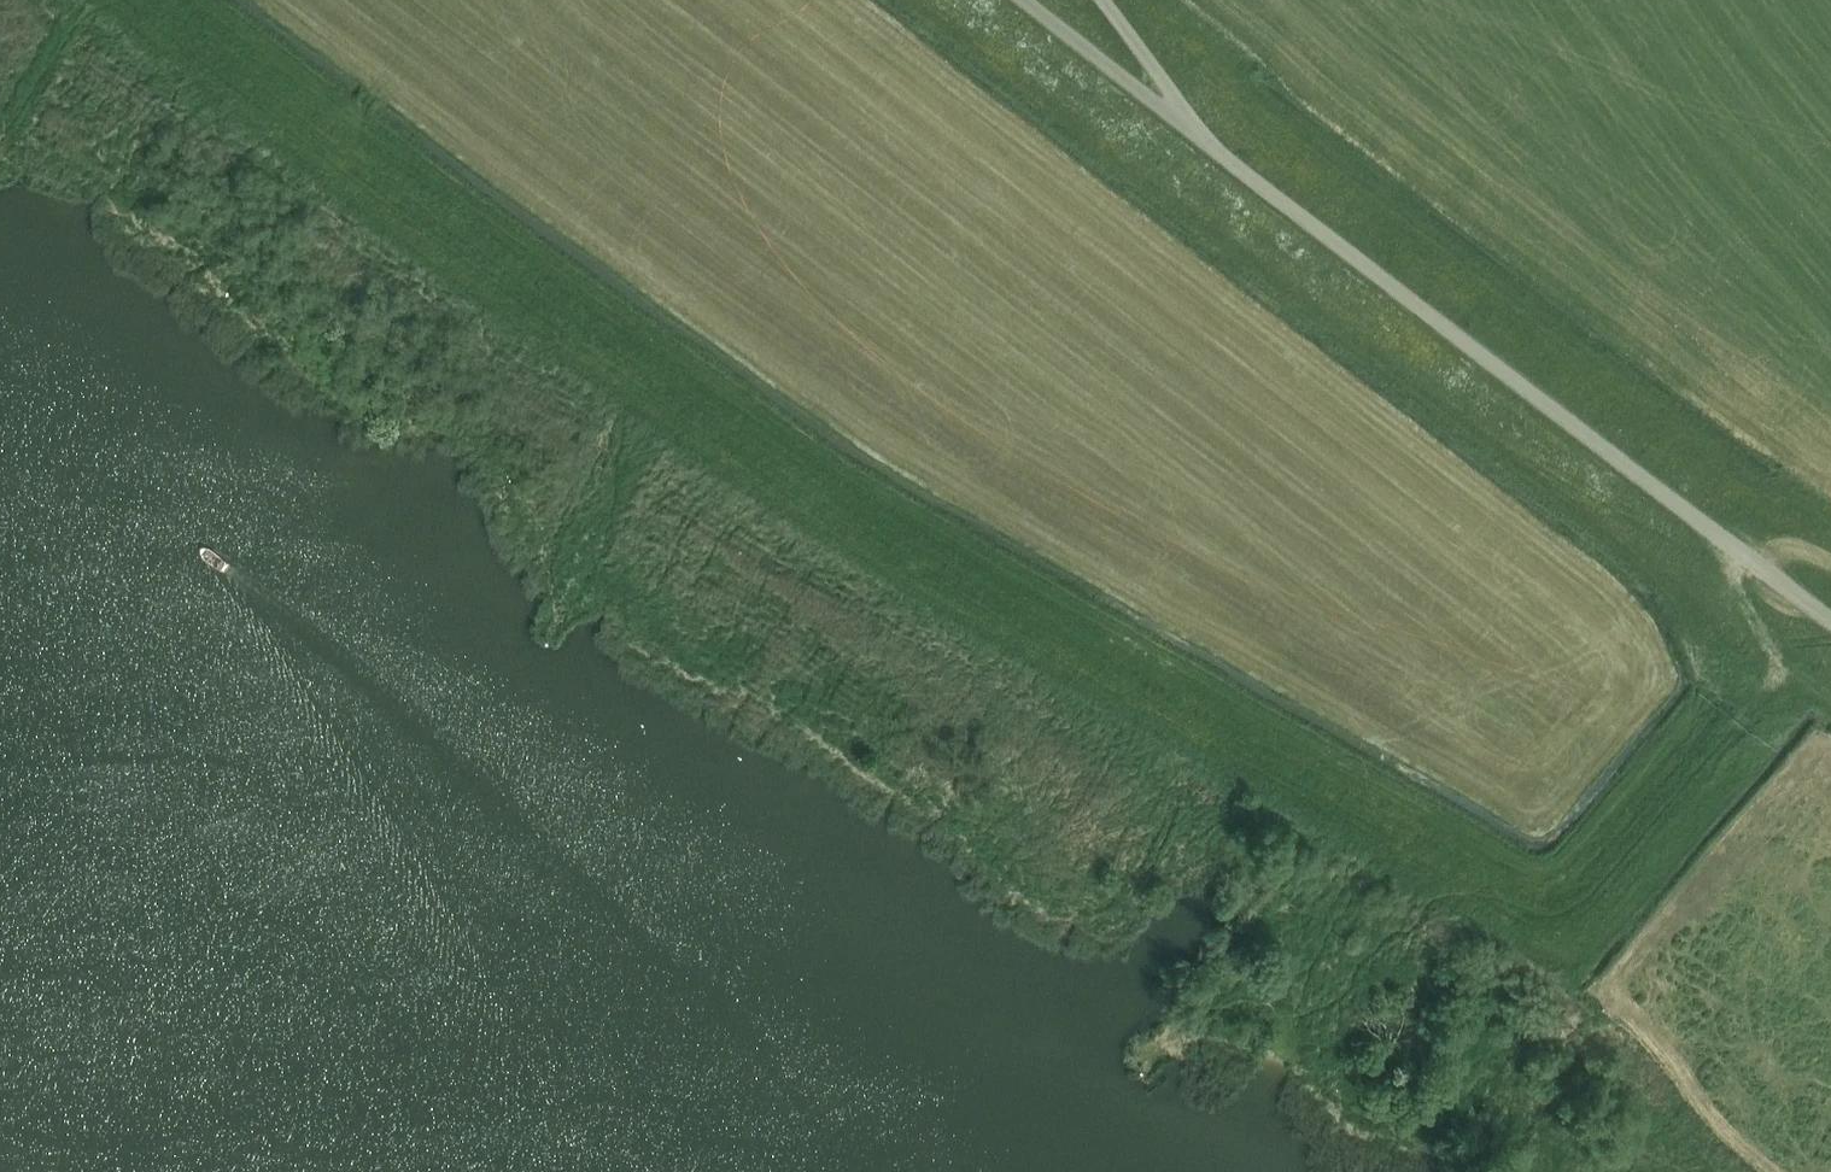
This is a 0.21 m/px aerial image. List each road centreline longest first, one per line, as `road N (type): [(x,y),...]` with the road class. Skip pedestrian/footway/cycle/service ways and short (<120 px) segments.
road 1 (unclassified): [(1830,620),(1349,259),(1032,0)]

